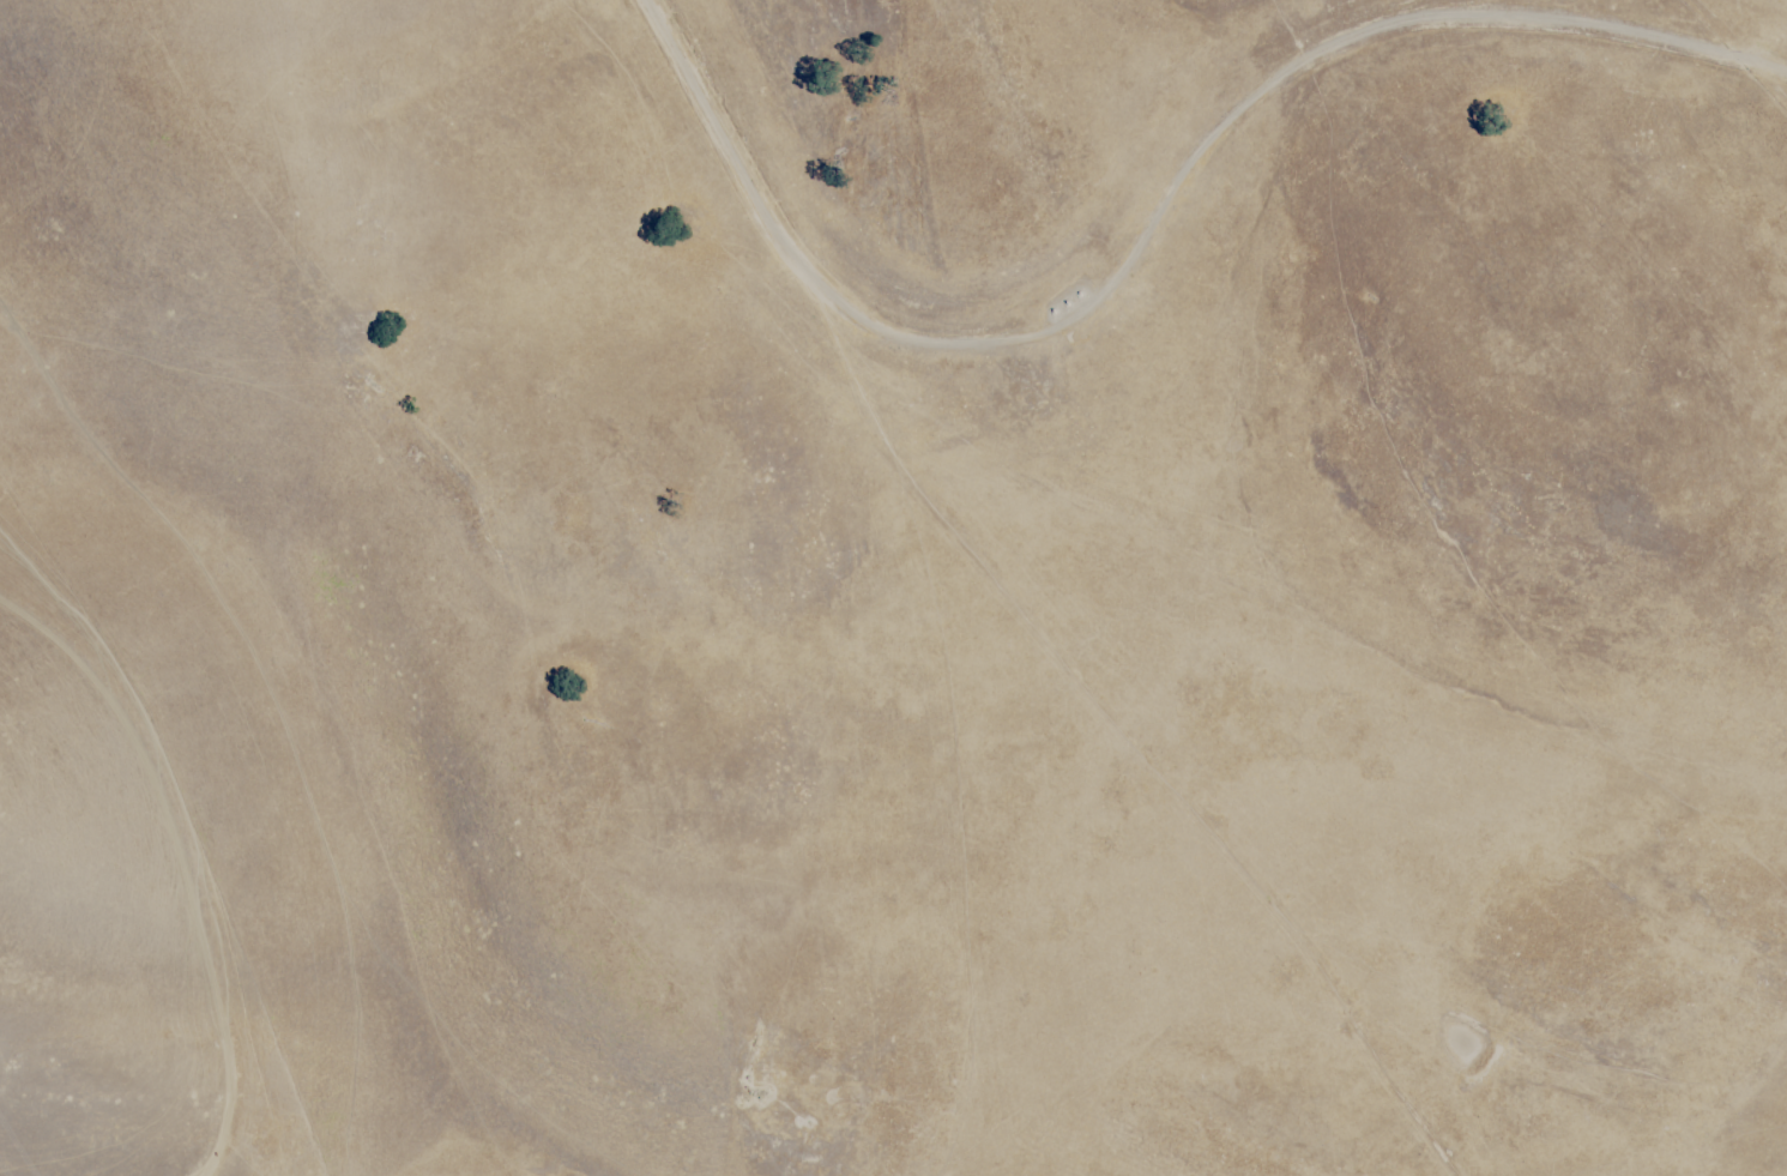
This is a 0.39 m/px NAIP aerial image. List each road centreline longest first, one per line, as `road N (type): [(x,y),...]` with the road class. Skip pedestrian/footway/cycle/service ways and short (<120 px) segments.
road 1 (track): [(1786,80),(1532,19),(1374,19),(1304,46),(1195,146),(1074,320),(983,343),(852,327),(652,0)]
road 2 (track): [(1461,1175),(1296,972),(1225,863),(1087,714),(910,477),(852,327)]
road 3 (track): [(193,1175),(227,1112),(229,1075),(174,851),(97,686),(56,639),(0,598)]

